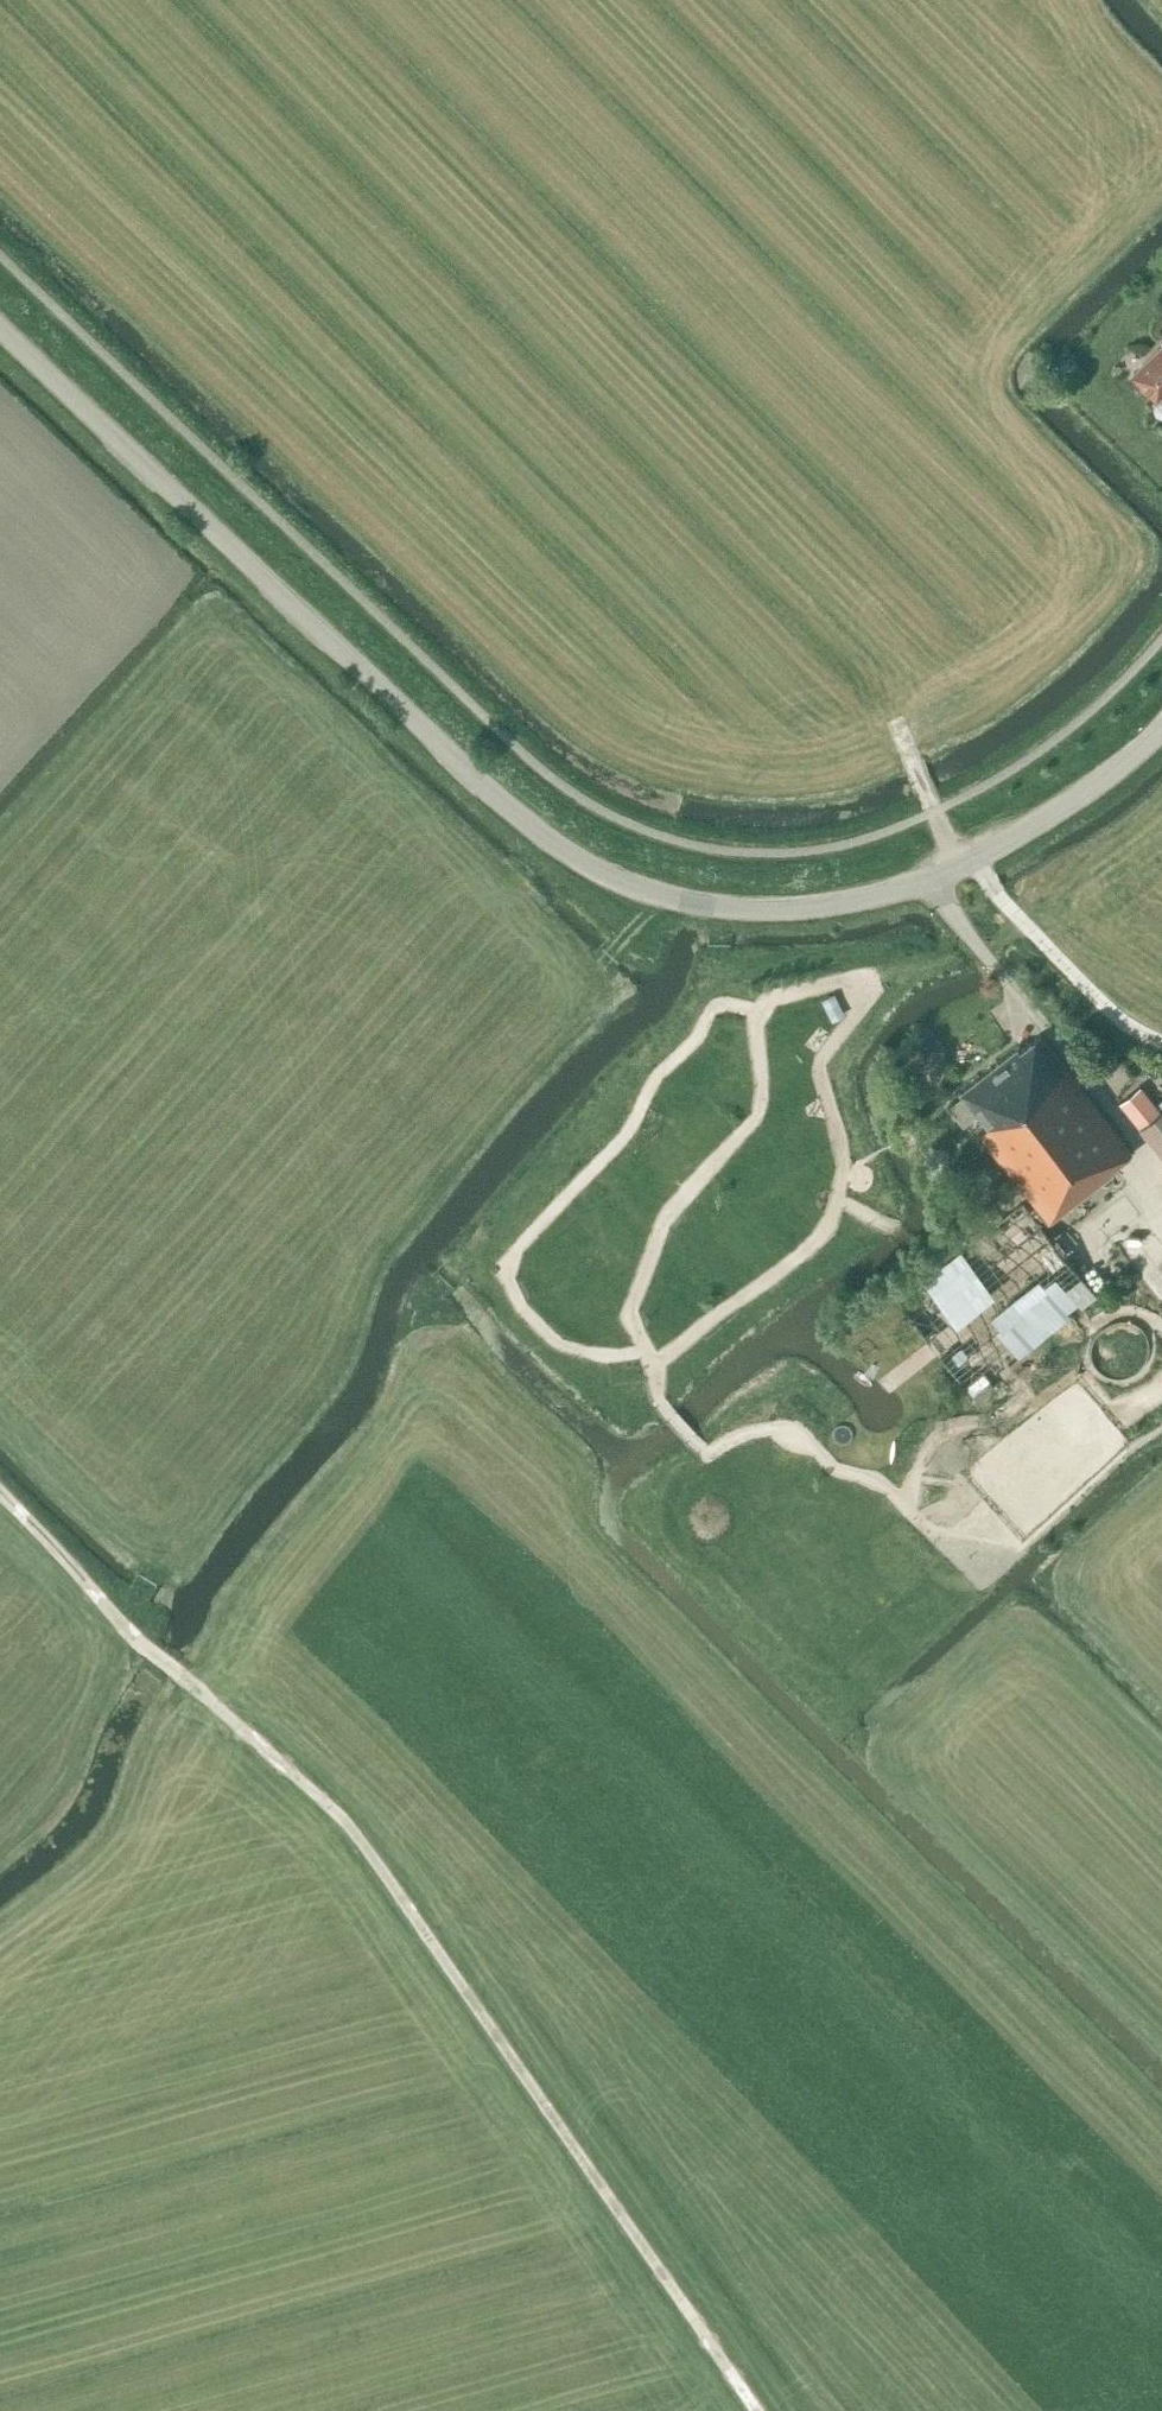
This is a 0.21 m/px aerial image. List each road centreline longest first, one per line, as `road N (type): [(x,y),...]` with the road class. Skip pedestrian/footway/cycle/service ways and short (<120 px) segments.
road 1 (tertiary): [(0,329),(470,776),(546,840),(650,892),(774,909),(872,897),(932,879),(1076,798),(1161,725)]
road 2 (track): [(0,1506),(133,1655),(346,1836),(746,2410)]
road 3 (track): [(1161,1042),(1122,1022),(1006,911),(975,857)]
road 4 (track): [(958,866),(891,727)]

